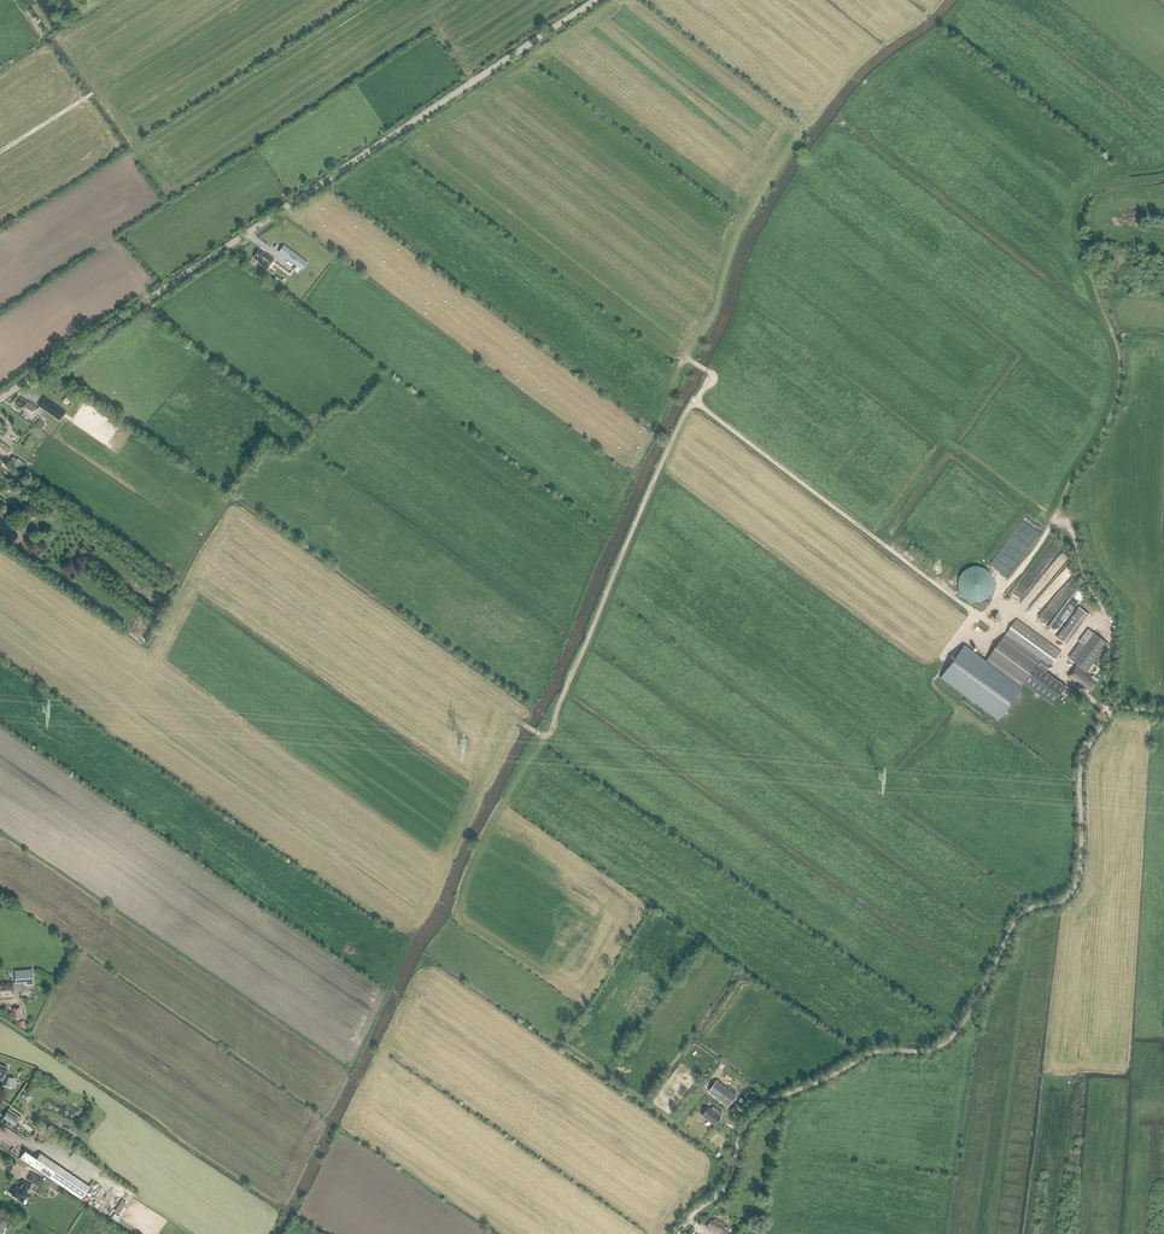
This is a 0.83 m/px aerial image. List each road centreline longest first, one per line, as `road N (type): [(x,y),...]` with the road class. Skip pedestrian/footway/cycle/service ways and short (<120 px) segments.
road 1 (unclassified): [(681,1228),(719,1191),(752,1112),(858,1062),(926,1050),(955,1029),(1018,913),(1066,901),(1074,889),(1082,765),(1109,713),(1117,706),(1163,714)]
road 2 (tertiary): [(598,0),(0,399)]

